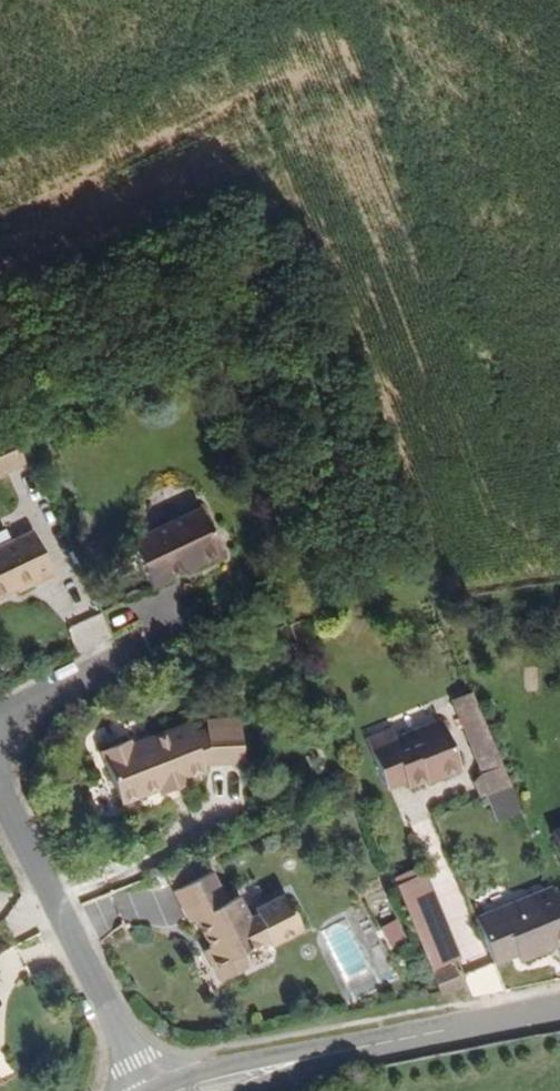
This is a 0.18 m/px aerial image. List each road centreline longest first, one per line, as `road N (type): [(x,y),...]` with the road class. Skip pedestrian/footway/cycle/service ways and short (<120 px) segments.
road 1 (secondary): [(196,1090),(262,1063),(559,1007)]
road 2 (residential): [(0,783),(140,1090)]
road 3 (residential): [(0,724),(136,649)]

